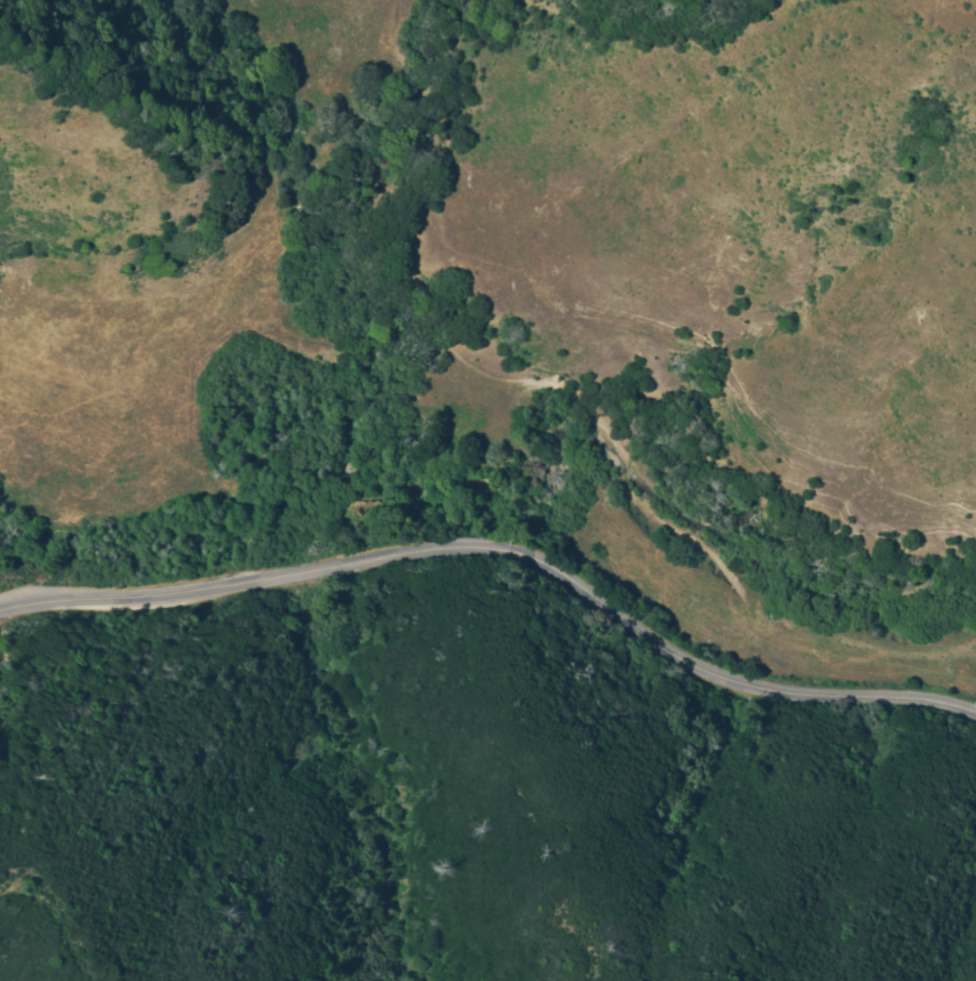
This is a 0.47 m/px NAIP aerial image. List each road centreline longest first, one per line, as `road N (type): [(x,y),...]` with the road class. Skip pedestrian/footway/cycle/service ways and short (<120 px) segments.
road 1 (secondary): [(975,719),(948,707),(777,696),(665,646),(549,568),(471,547),(196,596),(0,610)]

